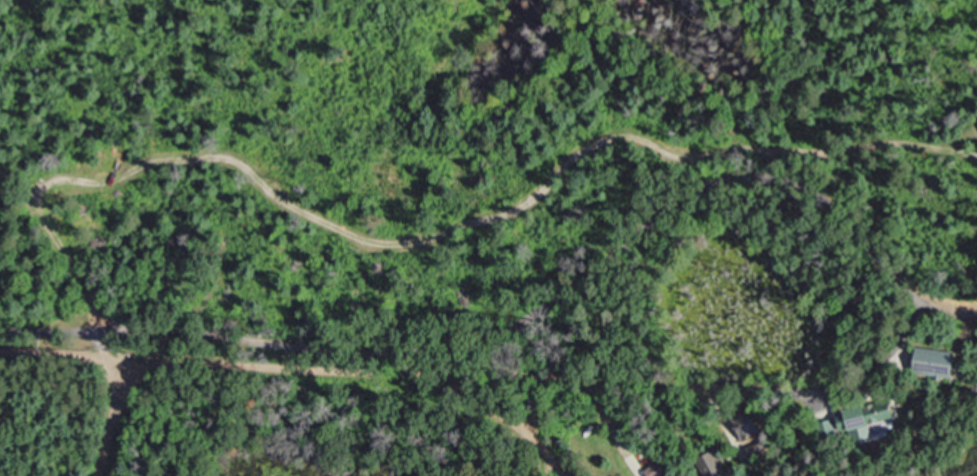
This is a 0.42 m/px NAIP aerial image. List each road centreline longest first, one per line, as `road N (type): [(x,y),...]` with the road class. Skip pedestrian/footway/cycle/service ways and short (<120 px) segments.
road 1 (residential): [(127,374),(264,317),(502,319),(682,208),(772,186),(838,203),(896,280),(949,312),(976,311)]
road 2 (residential): [(127,374),(90,361),(0,356)]

